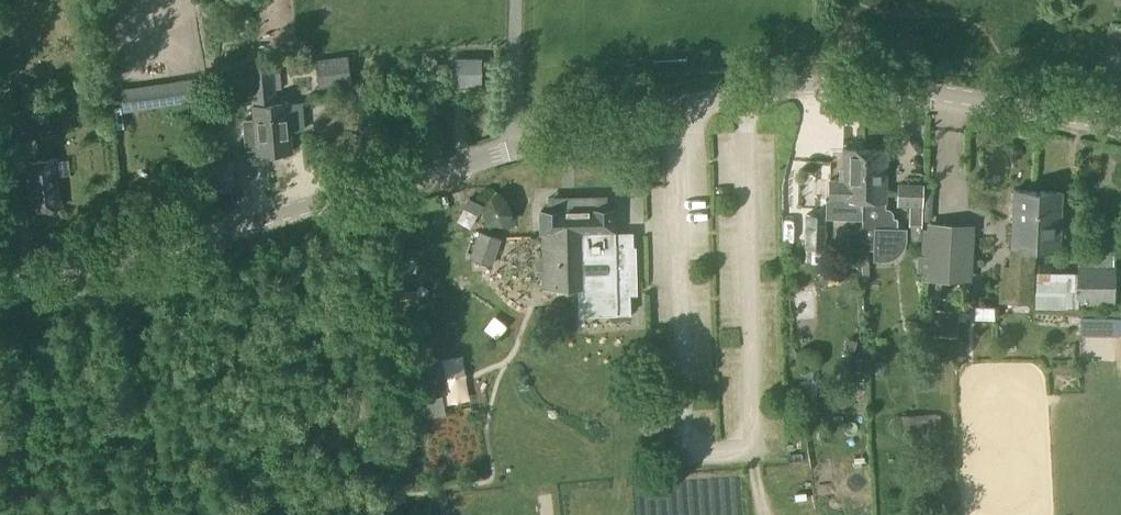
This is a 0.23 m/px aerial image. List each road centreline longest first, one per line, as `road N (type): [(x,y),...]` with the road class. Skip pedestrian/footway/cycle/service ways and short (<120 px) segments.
road 1 (tertiary): [(1120,126),(872,87),(746,92),(0,292)]

